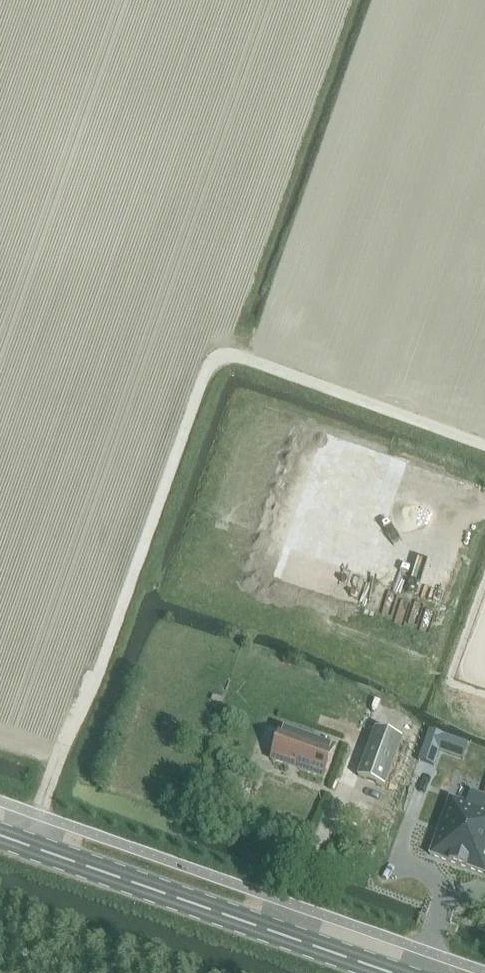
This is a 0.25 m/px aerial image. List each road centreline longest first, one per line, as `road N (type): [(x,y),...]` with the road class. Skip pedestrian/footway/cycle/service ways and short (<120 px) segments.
road 1 (primary): [(401,972),(0,833)]

